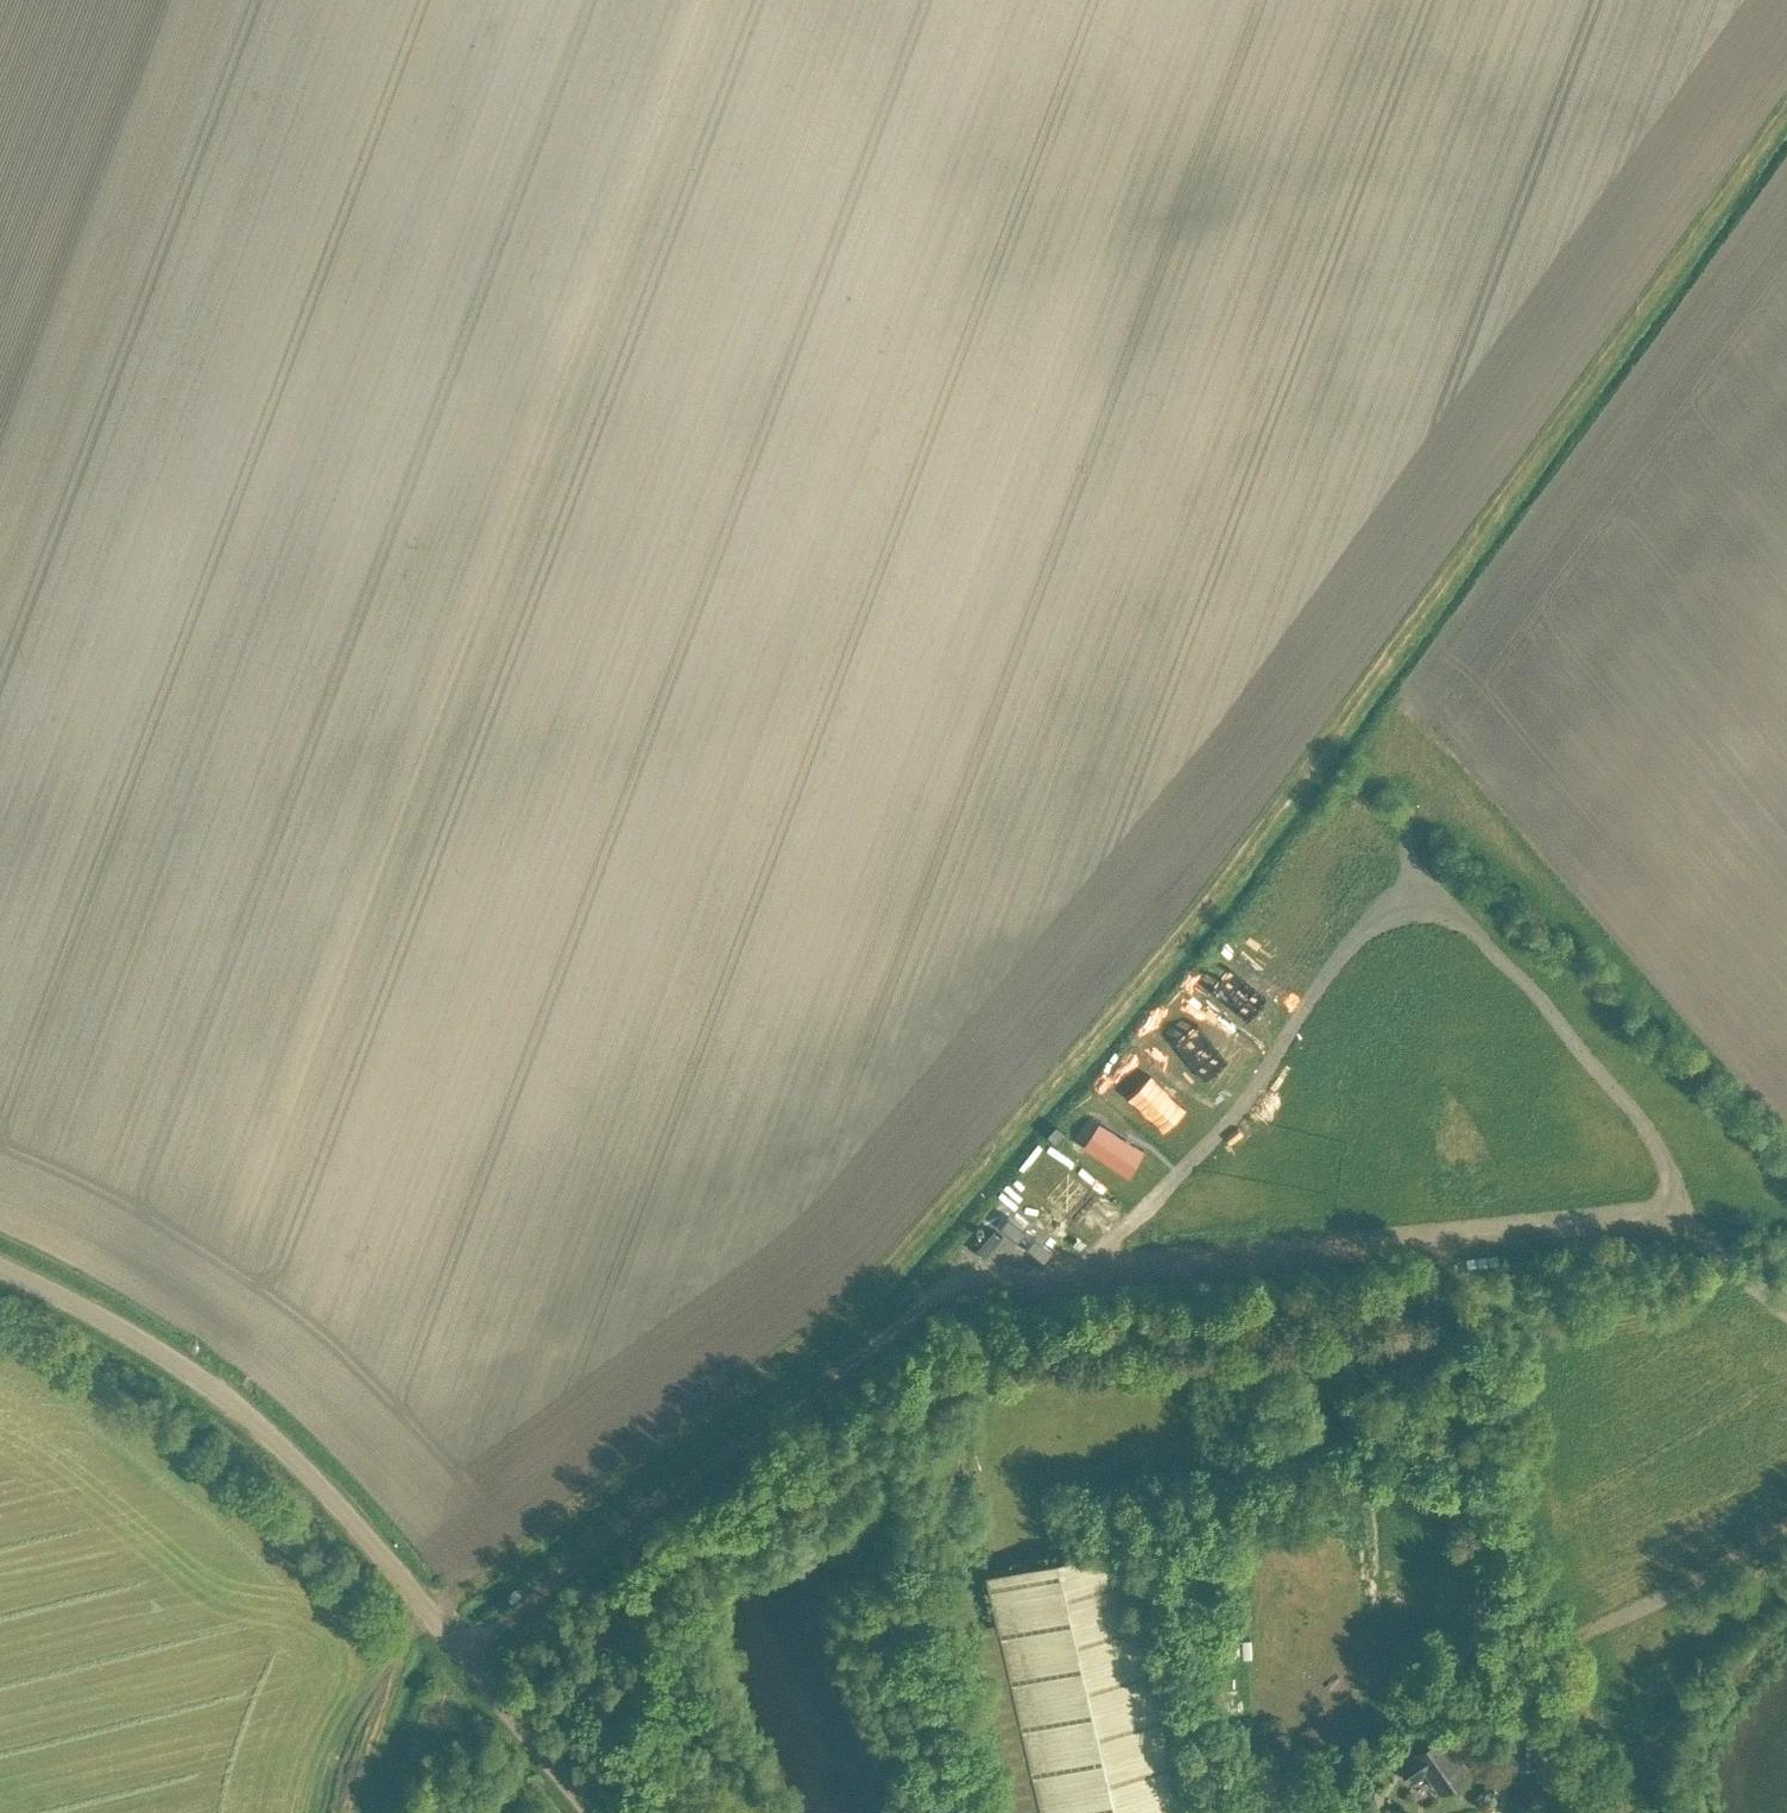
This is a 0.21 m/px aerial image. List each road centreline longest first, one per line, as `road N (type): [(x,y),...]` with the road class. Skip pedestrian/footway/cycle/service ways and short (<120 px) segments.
road 1 (track): [(345,1812),(411,1635),(877,1285),(1194,921),(1347,725),(1786,119)]
road 2 (unclassified): [(0,1267),(107,1321),(205,1383),(274,1441),(352,1516),(595,1812)]

